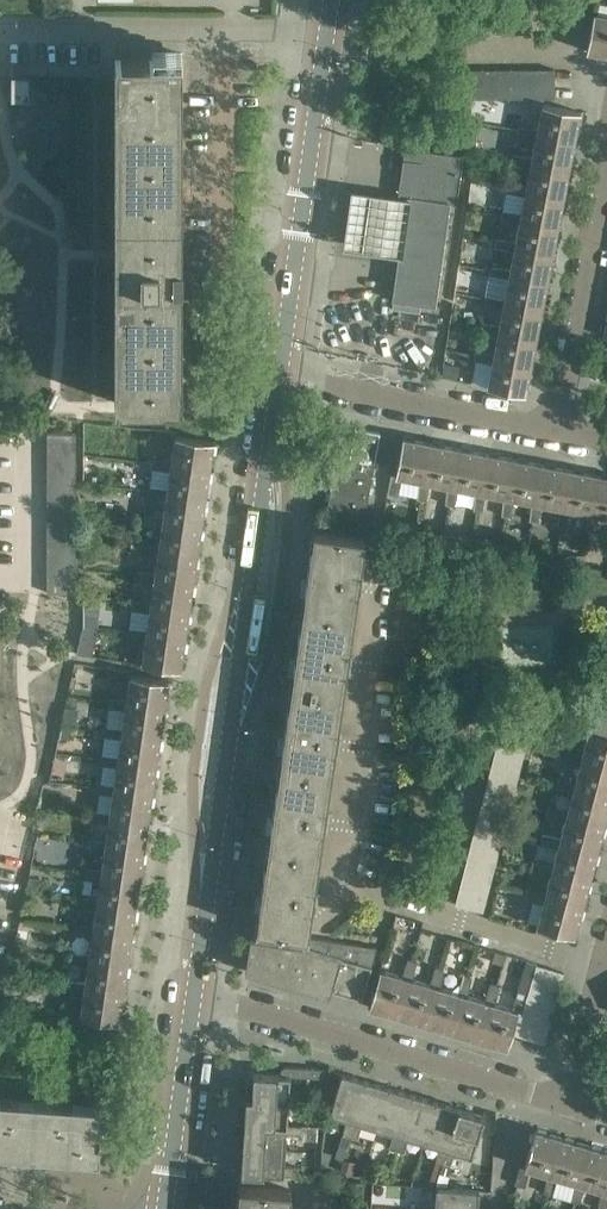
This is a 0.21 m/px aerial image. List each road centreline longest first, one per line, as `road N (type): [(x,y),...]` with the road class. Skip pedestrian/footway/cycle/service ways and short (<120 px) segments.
road 1 (tertiary): [(195,991),(280,374)]
road 2 (residential): [(195,991),(565,1102)]
road 3 (tertiary): [(280,374),(327,28)]
road 4 (residential): [(0,30),(327,28)]
road 5 (residential): [(553,429),(606,154)]
road 6 (residential): [(280,374),(553,429)]
road 7 (tertiary): [(166,1208),(195,991)]
road 8 (residential): [(565,1102),(606,957)]

